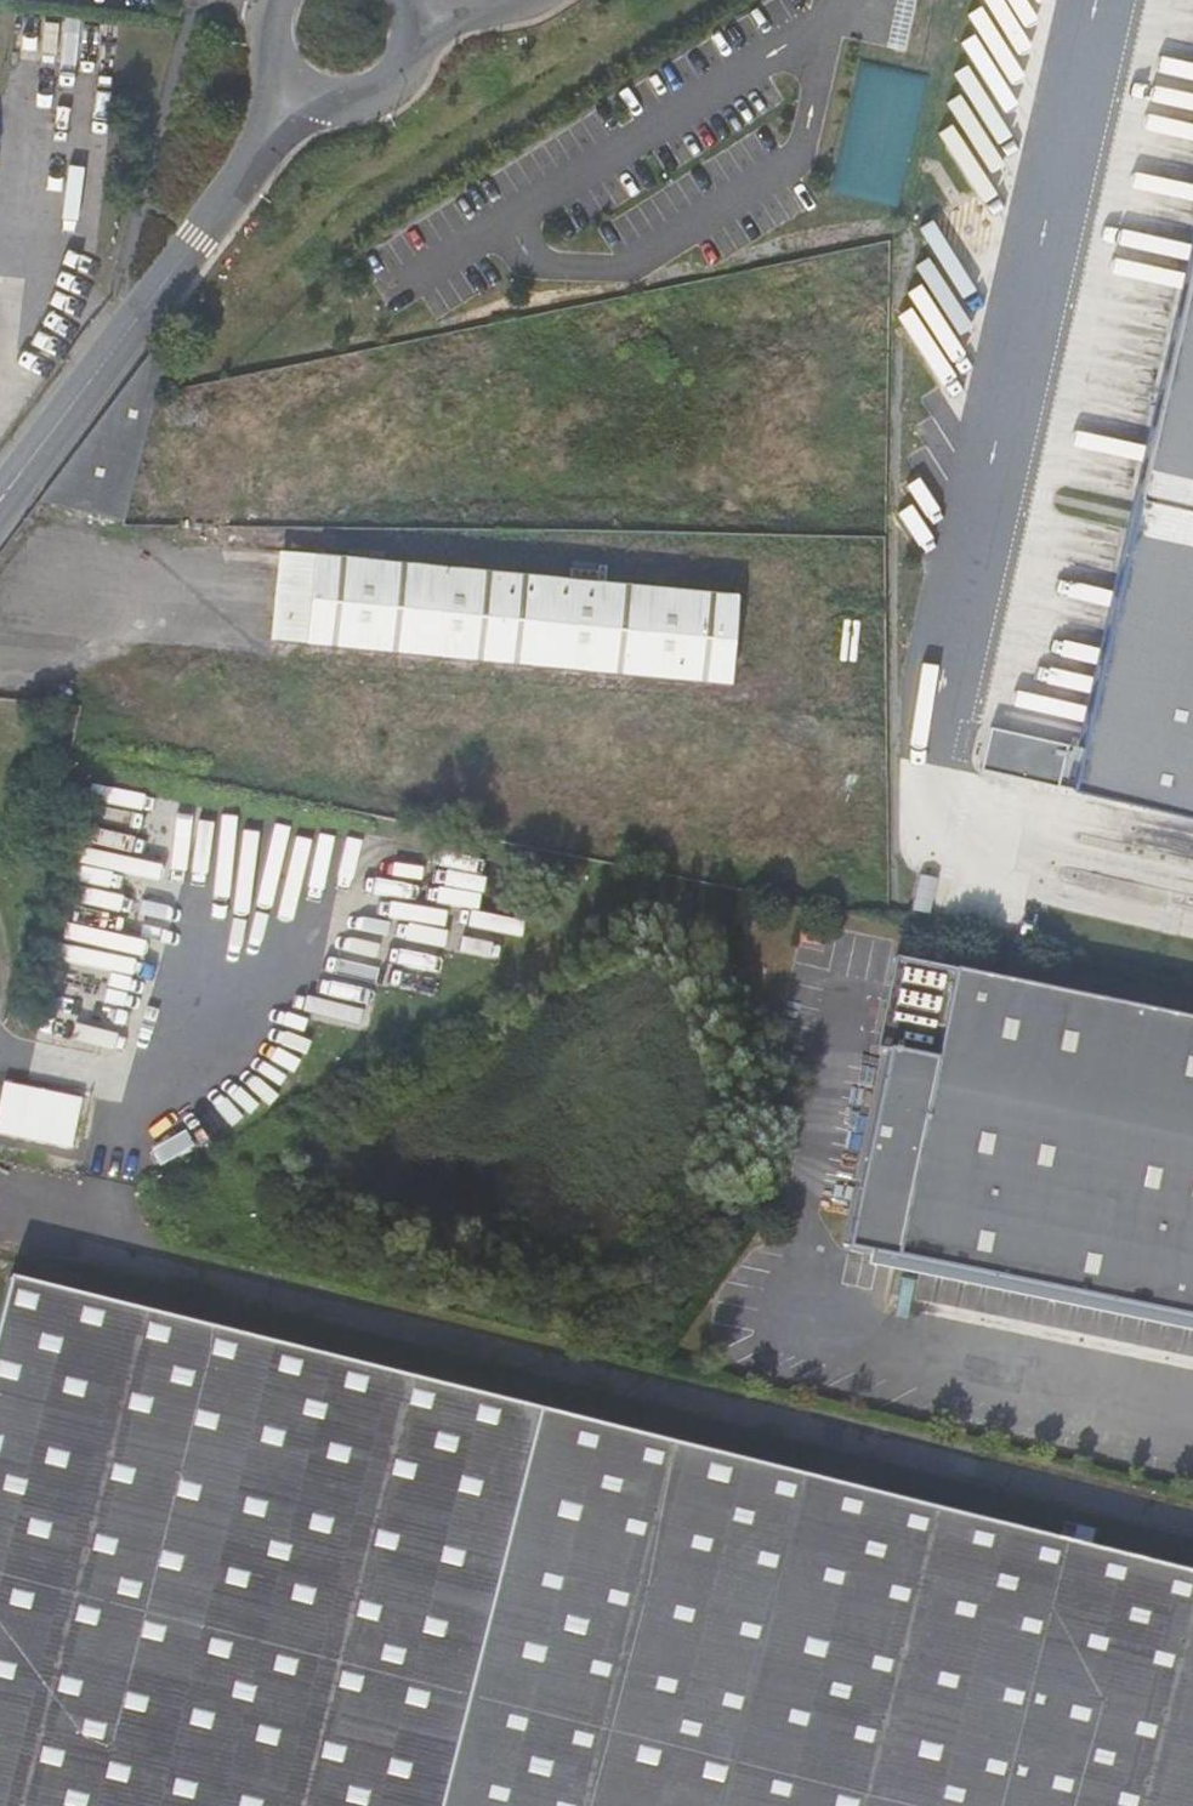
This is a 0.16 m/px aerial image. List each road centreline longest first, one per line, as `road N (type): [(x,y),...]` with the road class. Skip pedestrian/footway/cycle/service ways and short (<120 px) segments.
road 1 (unclassified): [(238,183),(0,501)]
road 2 (unclassified): [(282,59),(238,183)]
road 3 (unclassified): [(238,183),(336,97)]
road 4 (unclassified): [(336,97),(385,85),(412,43),(413,18)]

